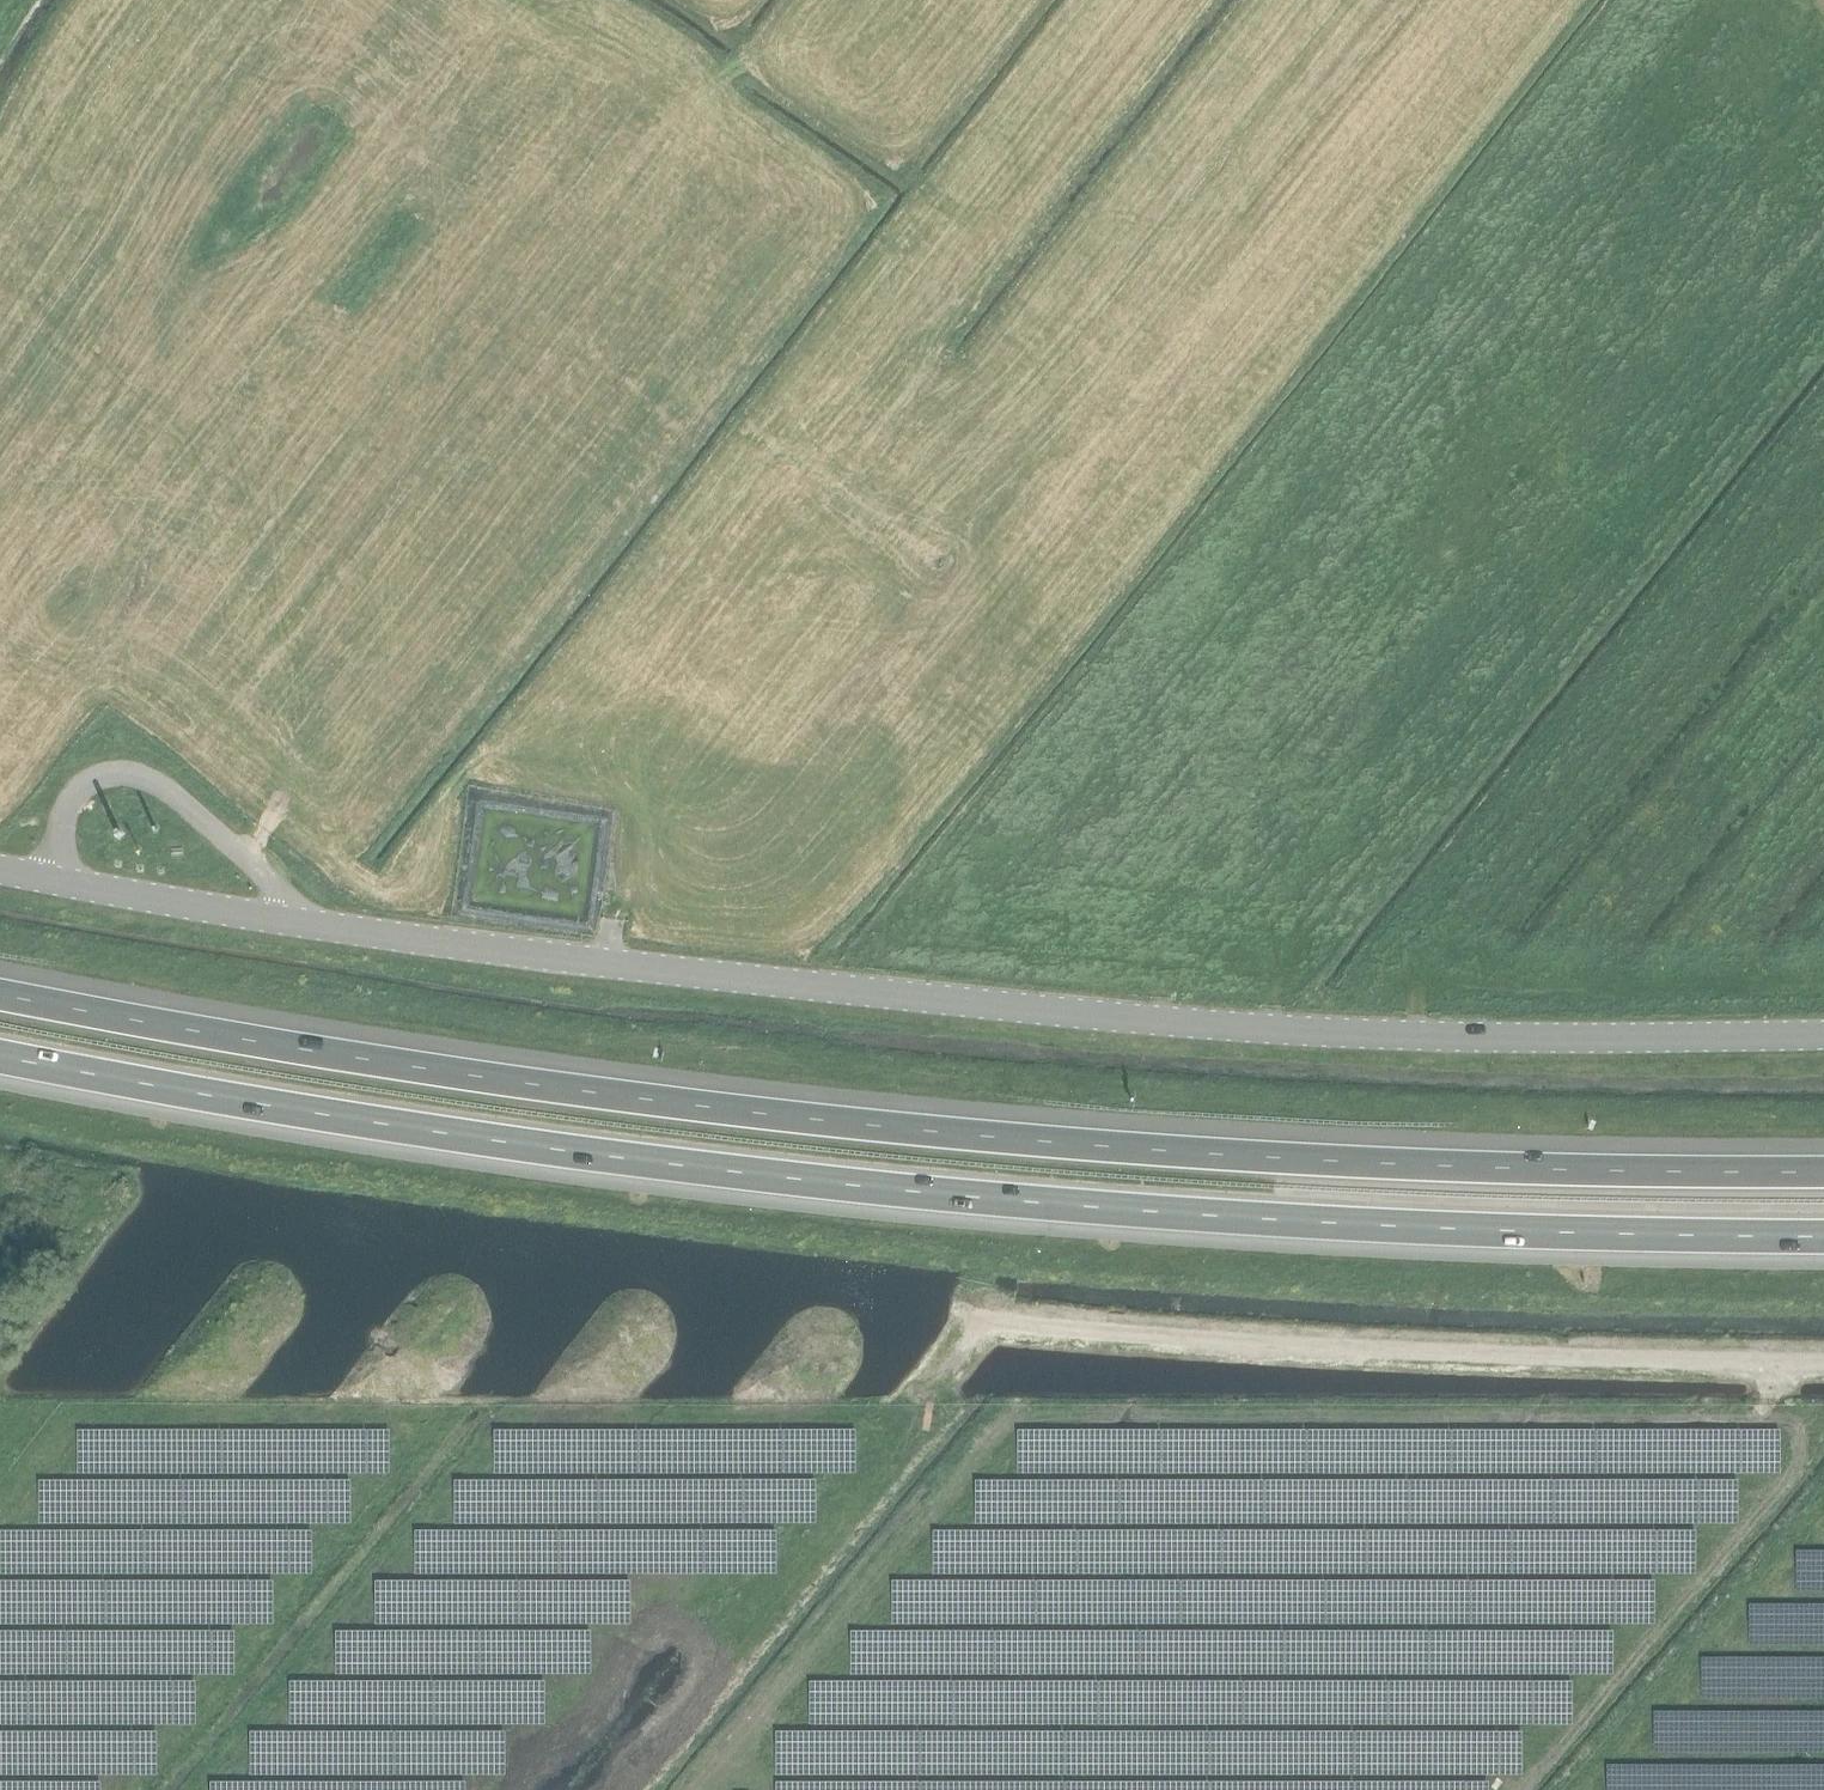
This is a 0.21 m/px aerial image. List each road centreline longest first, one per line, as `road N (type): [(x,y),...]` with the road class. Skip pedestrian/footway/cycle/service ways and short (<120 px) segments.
road 1 (motorway): [(1823,1172),(1307,1162),(849,1125),(394,1065),(0,994)]
road 2 (motorway): [(0,1056),(607,1158),(875,1187),(1427,1229),(1823,1237)]
road 3 (unclassified): [(1823,1036),(1505,1039),(1146,1021),(303,923)]
road 4 (unclassified): [(1823,1361),(1674,1365),(990,1328)]
road 5 (unclassified): [(303,923),(173,794),(124,774),(87,783),(69,805),(52,881)]
road 6 (unclassified): [(303,923),(52,881)]

